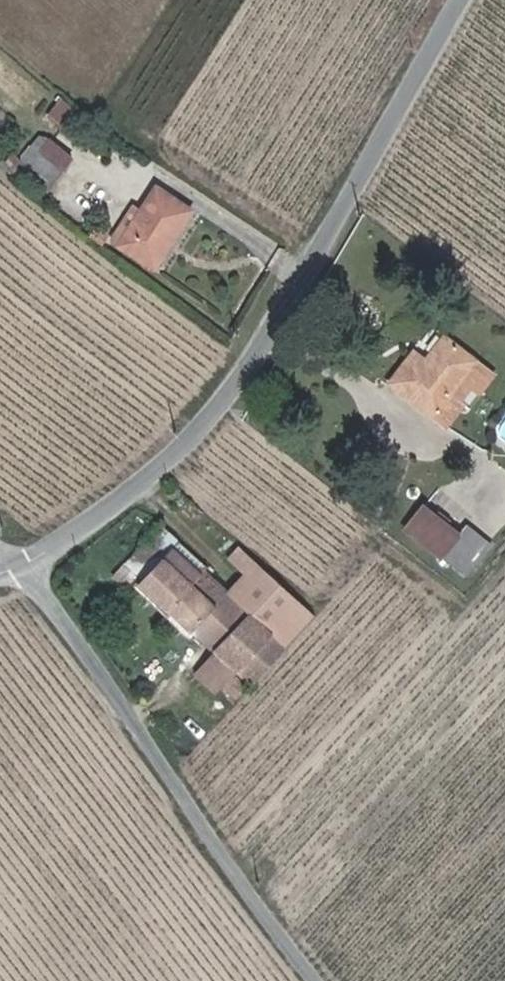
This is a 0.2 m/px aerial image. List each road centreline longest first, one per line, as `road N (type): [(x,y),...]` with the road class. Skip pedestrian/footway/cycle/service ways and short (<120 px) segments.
road 1 (unclassified): [(19,566),(155,473),(208,420),(313,270),(456,0)]
road 2 (unclassified): [(320,980),(19,566)]

